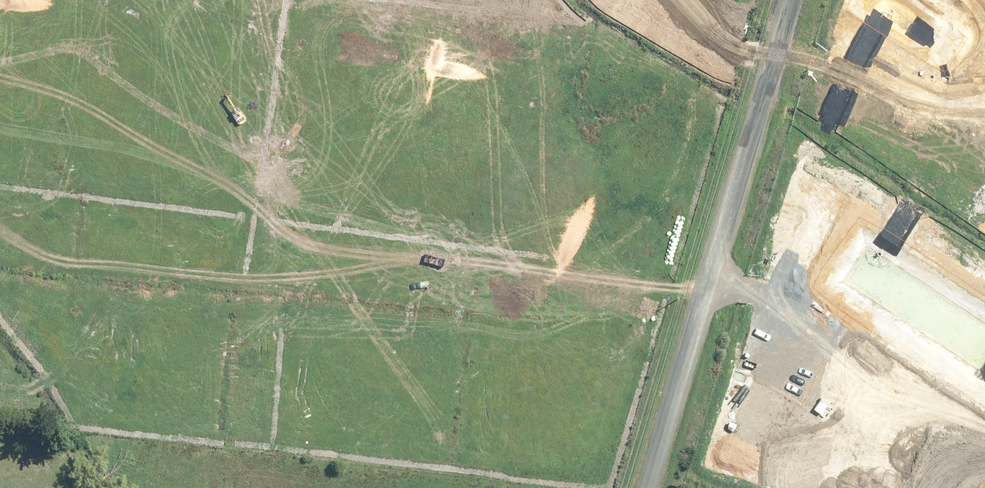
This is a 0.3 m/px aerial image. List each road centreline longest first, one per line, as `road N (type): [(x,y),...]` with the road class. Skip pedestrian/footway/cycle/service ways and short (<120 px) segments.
road 1 (residential): [(176,345),(444,360),(544,197)]
road 2 (tertiary): [(189,37),(342,81),(544,197)]
road 3 (tertiary): [(717,256),(767,273),(984,420)]
road 4 (unclassified): [(649,487),(717,256)]
road 5 (unclassified): [(717,256),(781,39)]
road 6 (residential): [(781,39),(838,39),(894,61),(984,120)]
road 7 (tertiary): [(544,197),(598,229),(717,256)]
road 8 (residential): [(0,323),(176,345)]
road 9 (tertiary): [(63,0),(189,37)]

